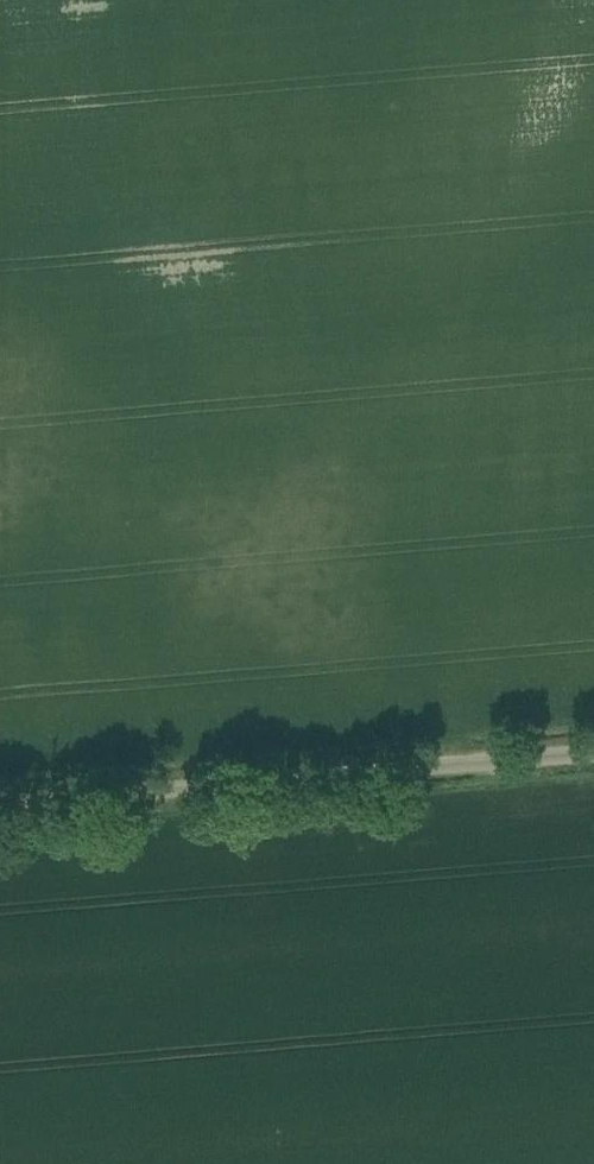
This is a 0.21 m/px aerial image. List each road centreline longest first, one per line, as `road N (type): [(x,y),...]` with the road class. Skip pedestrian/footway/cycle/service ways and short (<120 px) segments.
road 1 (unclassified): [(0,803),(593,752)]

